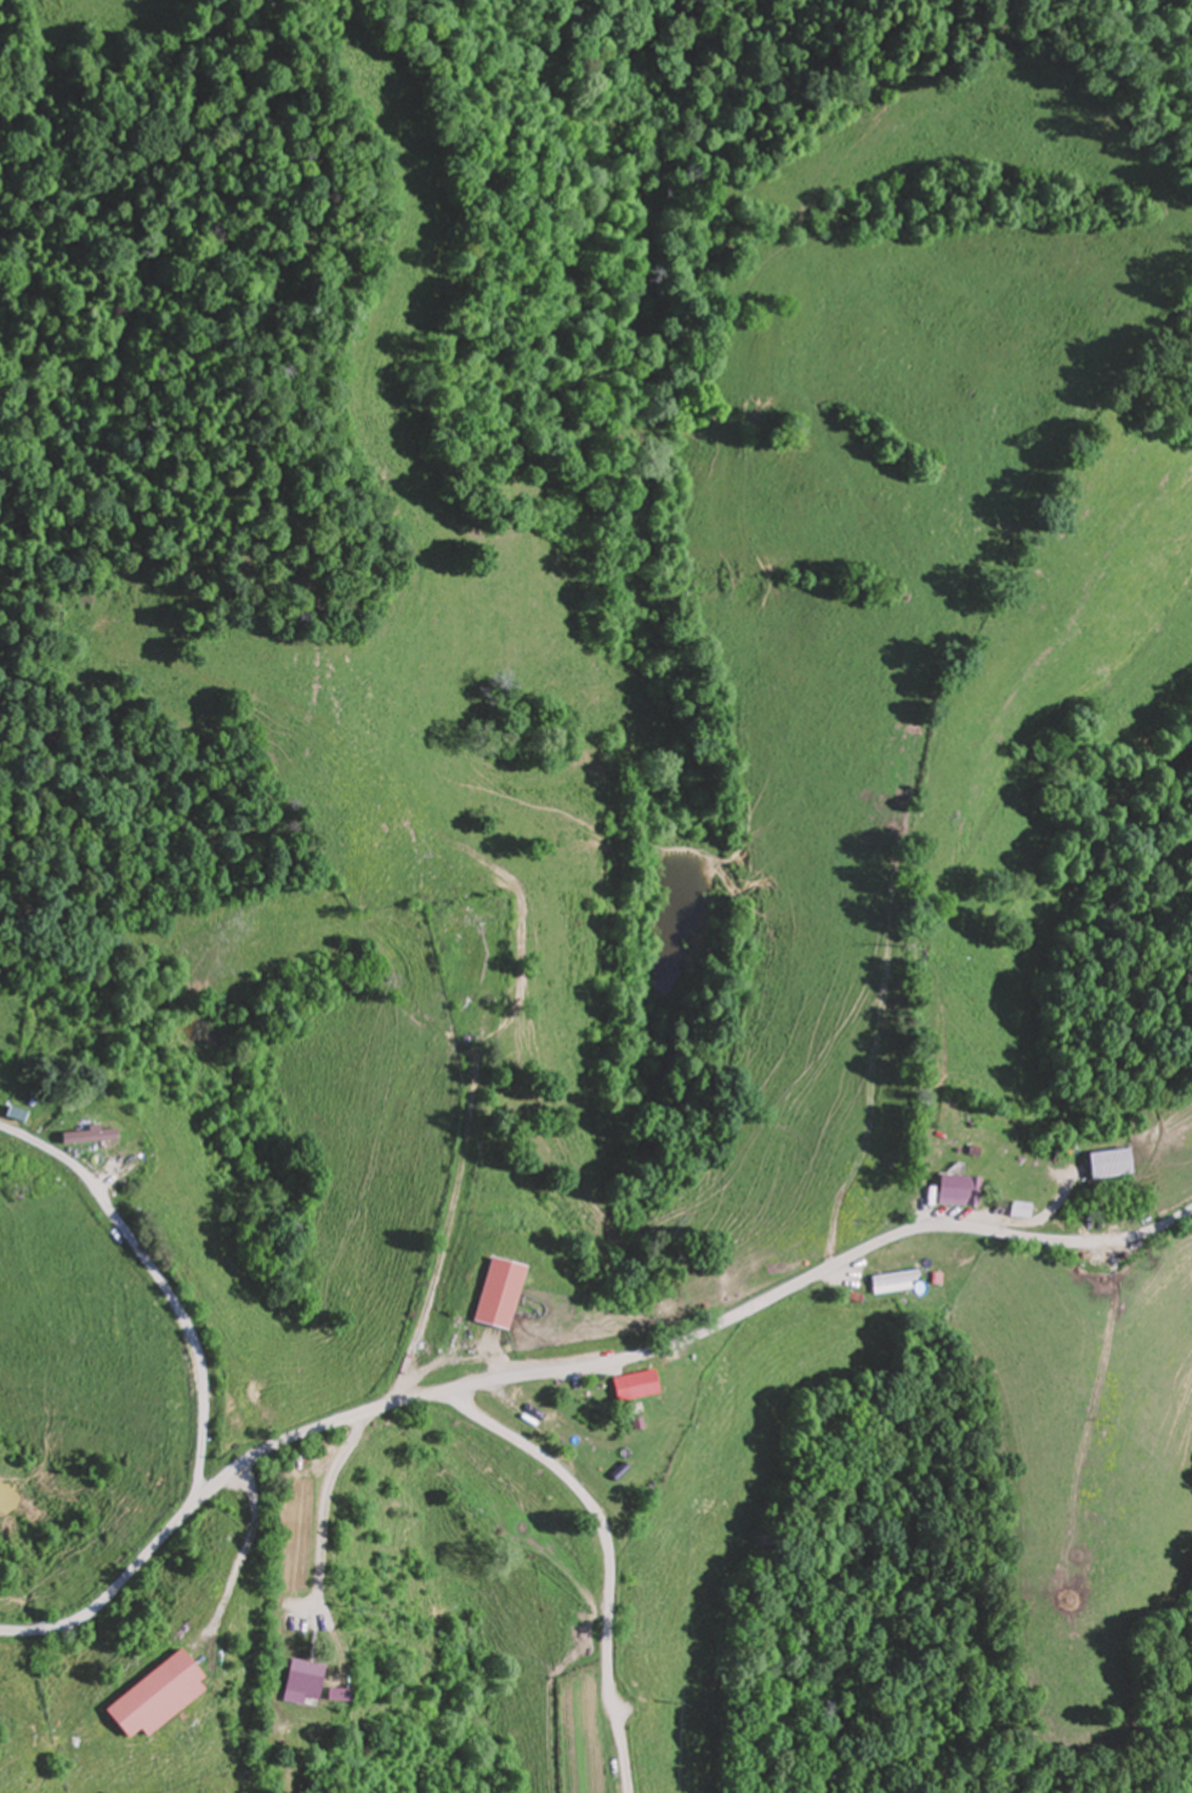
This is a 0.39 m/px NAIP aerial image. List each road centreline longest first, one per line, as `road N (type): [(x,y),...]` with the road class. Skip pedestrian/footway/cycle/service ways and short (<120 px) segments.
road 1 (residential): [(0,1633),(45,1630),(81,1616),(228,1471),(351,1418),(670,1347),(908,1235),(965,1229),(1106,1244),(1191,1210)]
road 2 (residential): [(759,1309),(839,1100),(838,908),(906,564),(787,405)]

